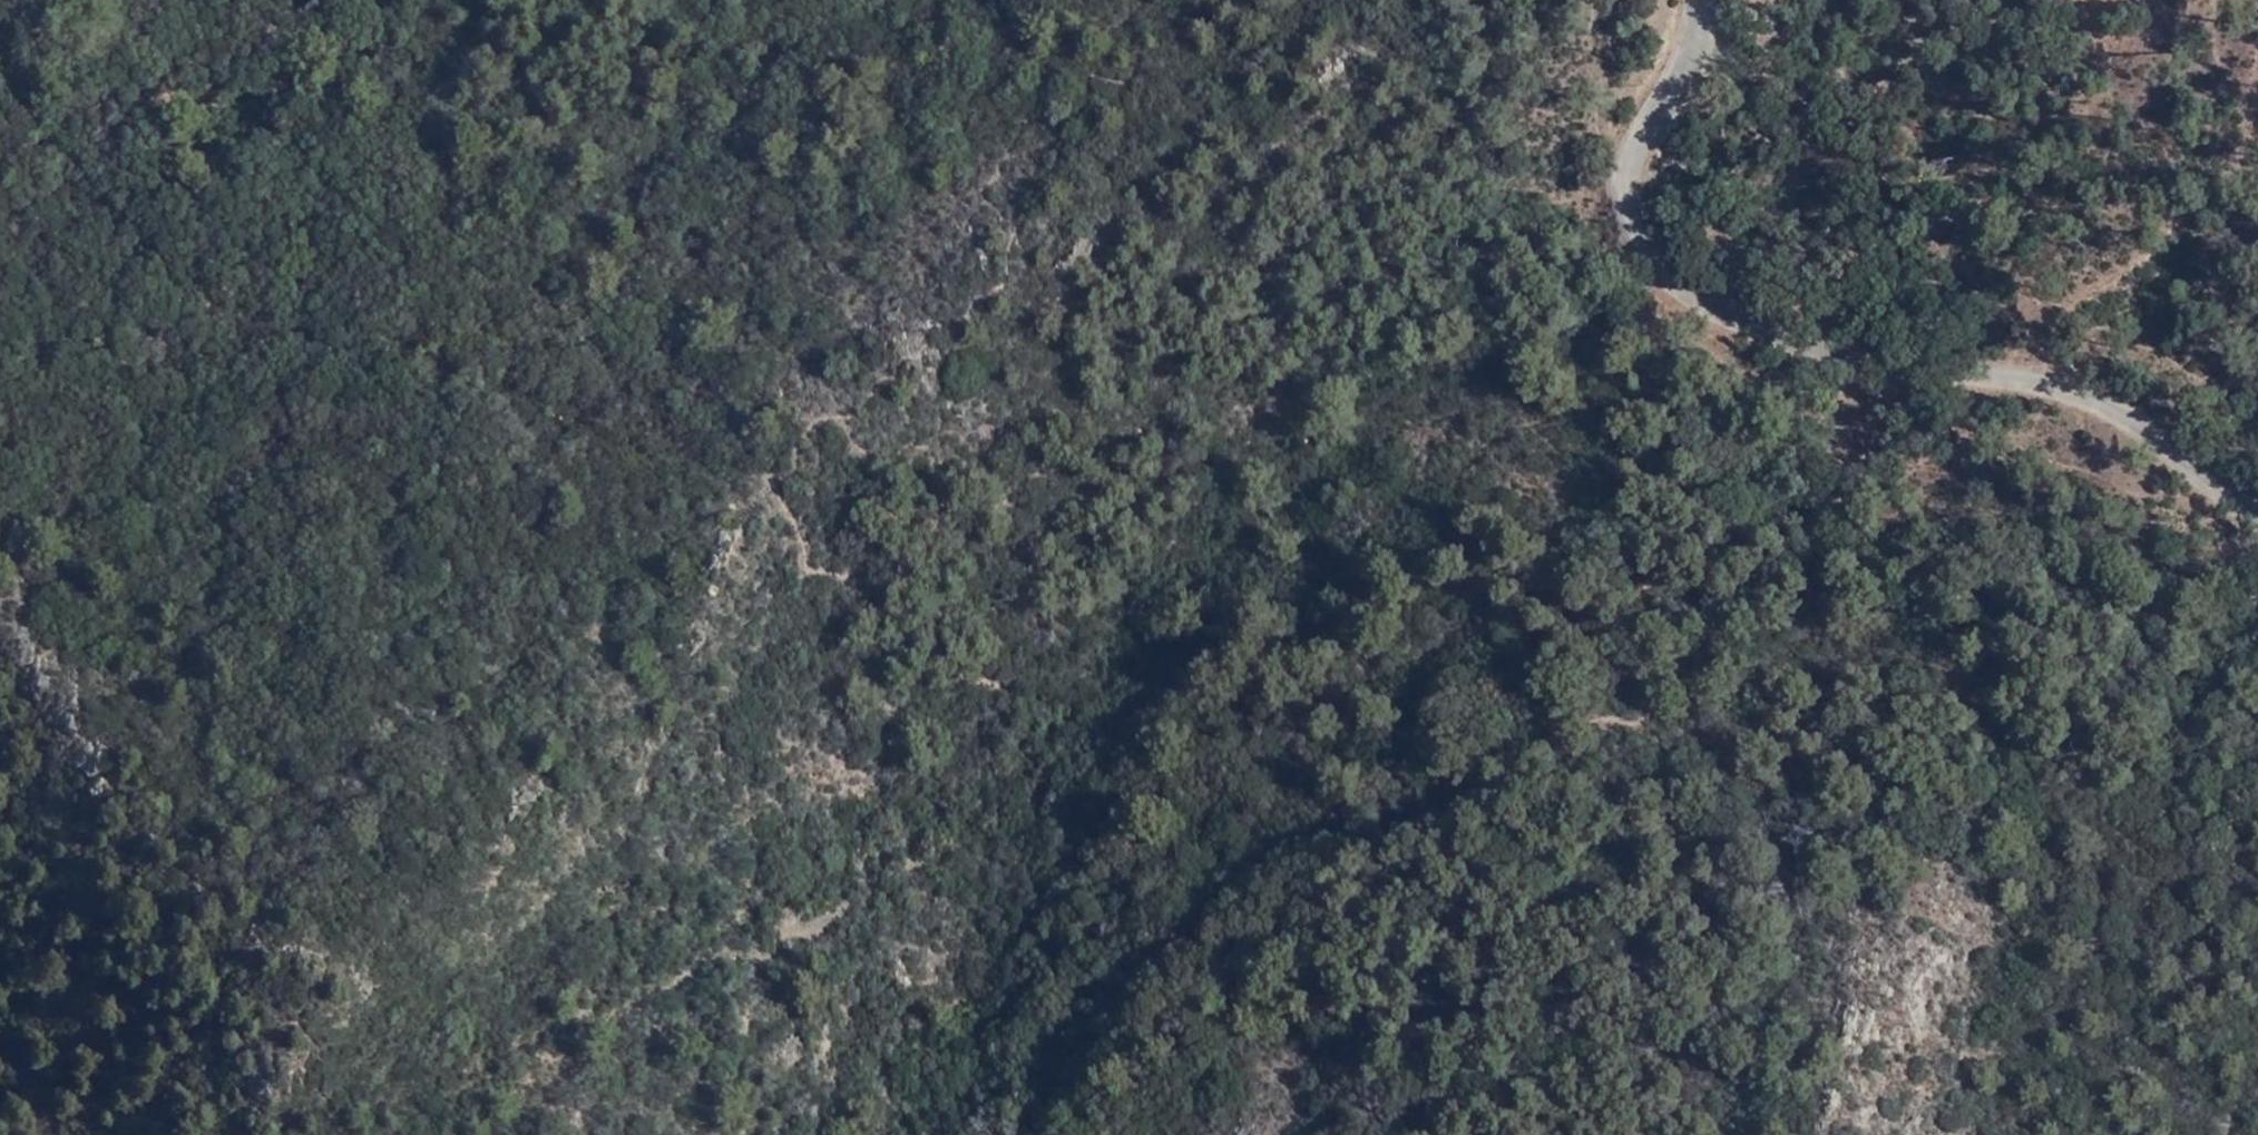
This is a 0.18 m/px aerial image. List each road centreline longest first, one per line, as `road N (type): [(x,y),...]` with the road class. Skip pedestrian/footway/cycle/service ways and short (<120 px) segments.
road 1 (tertiary): [(1695,0),(1683,49),(1647,124),(1638,222),(1698,293),(1866,362),(2095,402),(2257,523)]

